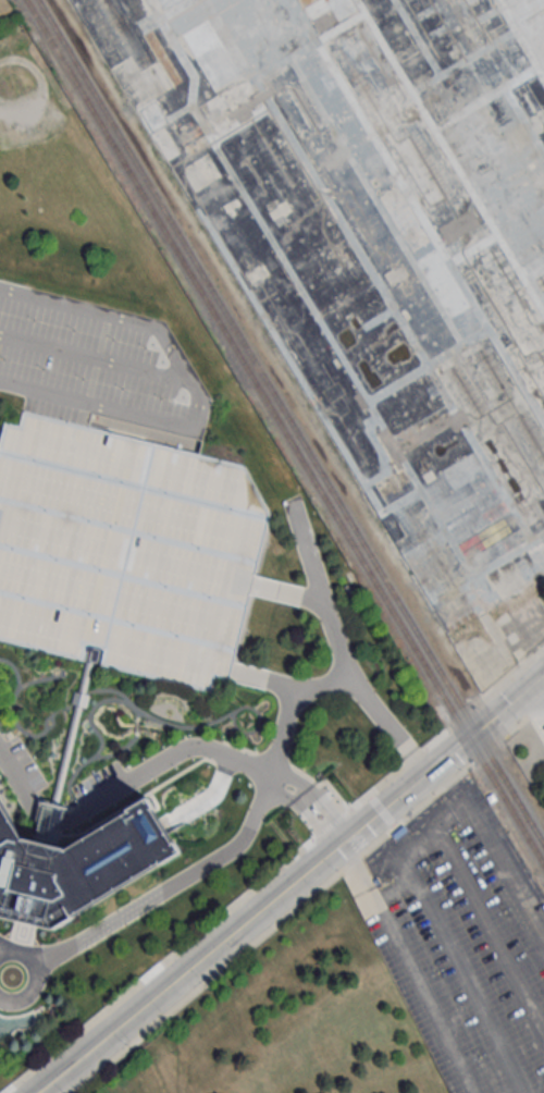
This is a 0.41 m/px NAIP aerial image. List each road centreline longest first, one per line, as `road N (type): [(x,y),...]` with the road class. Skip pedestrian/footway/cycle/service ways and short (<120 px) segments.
road 1 (tertiary): [(49,1092),(470,738)]

